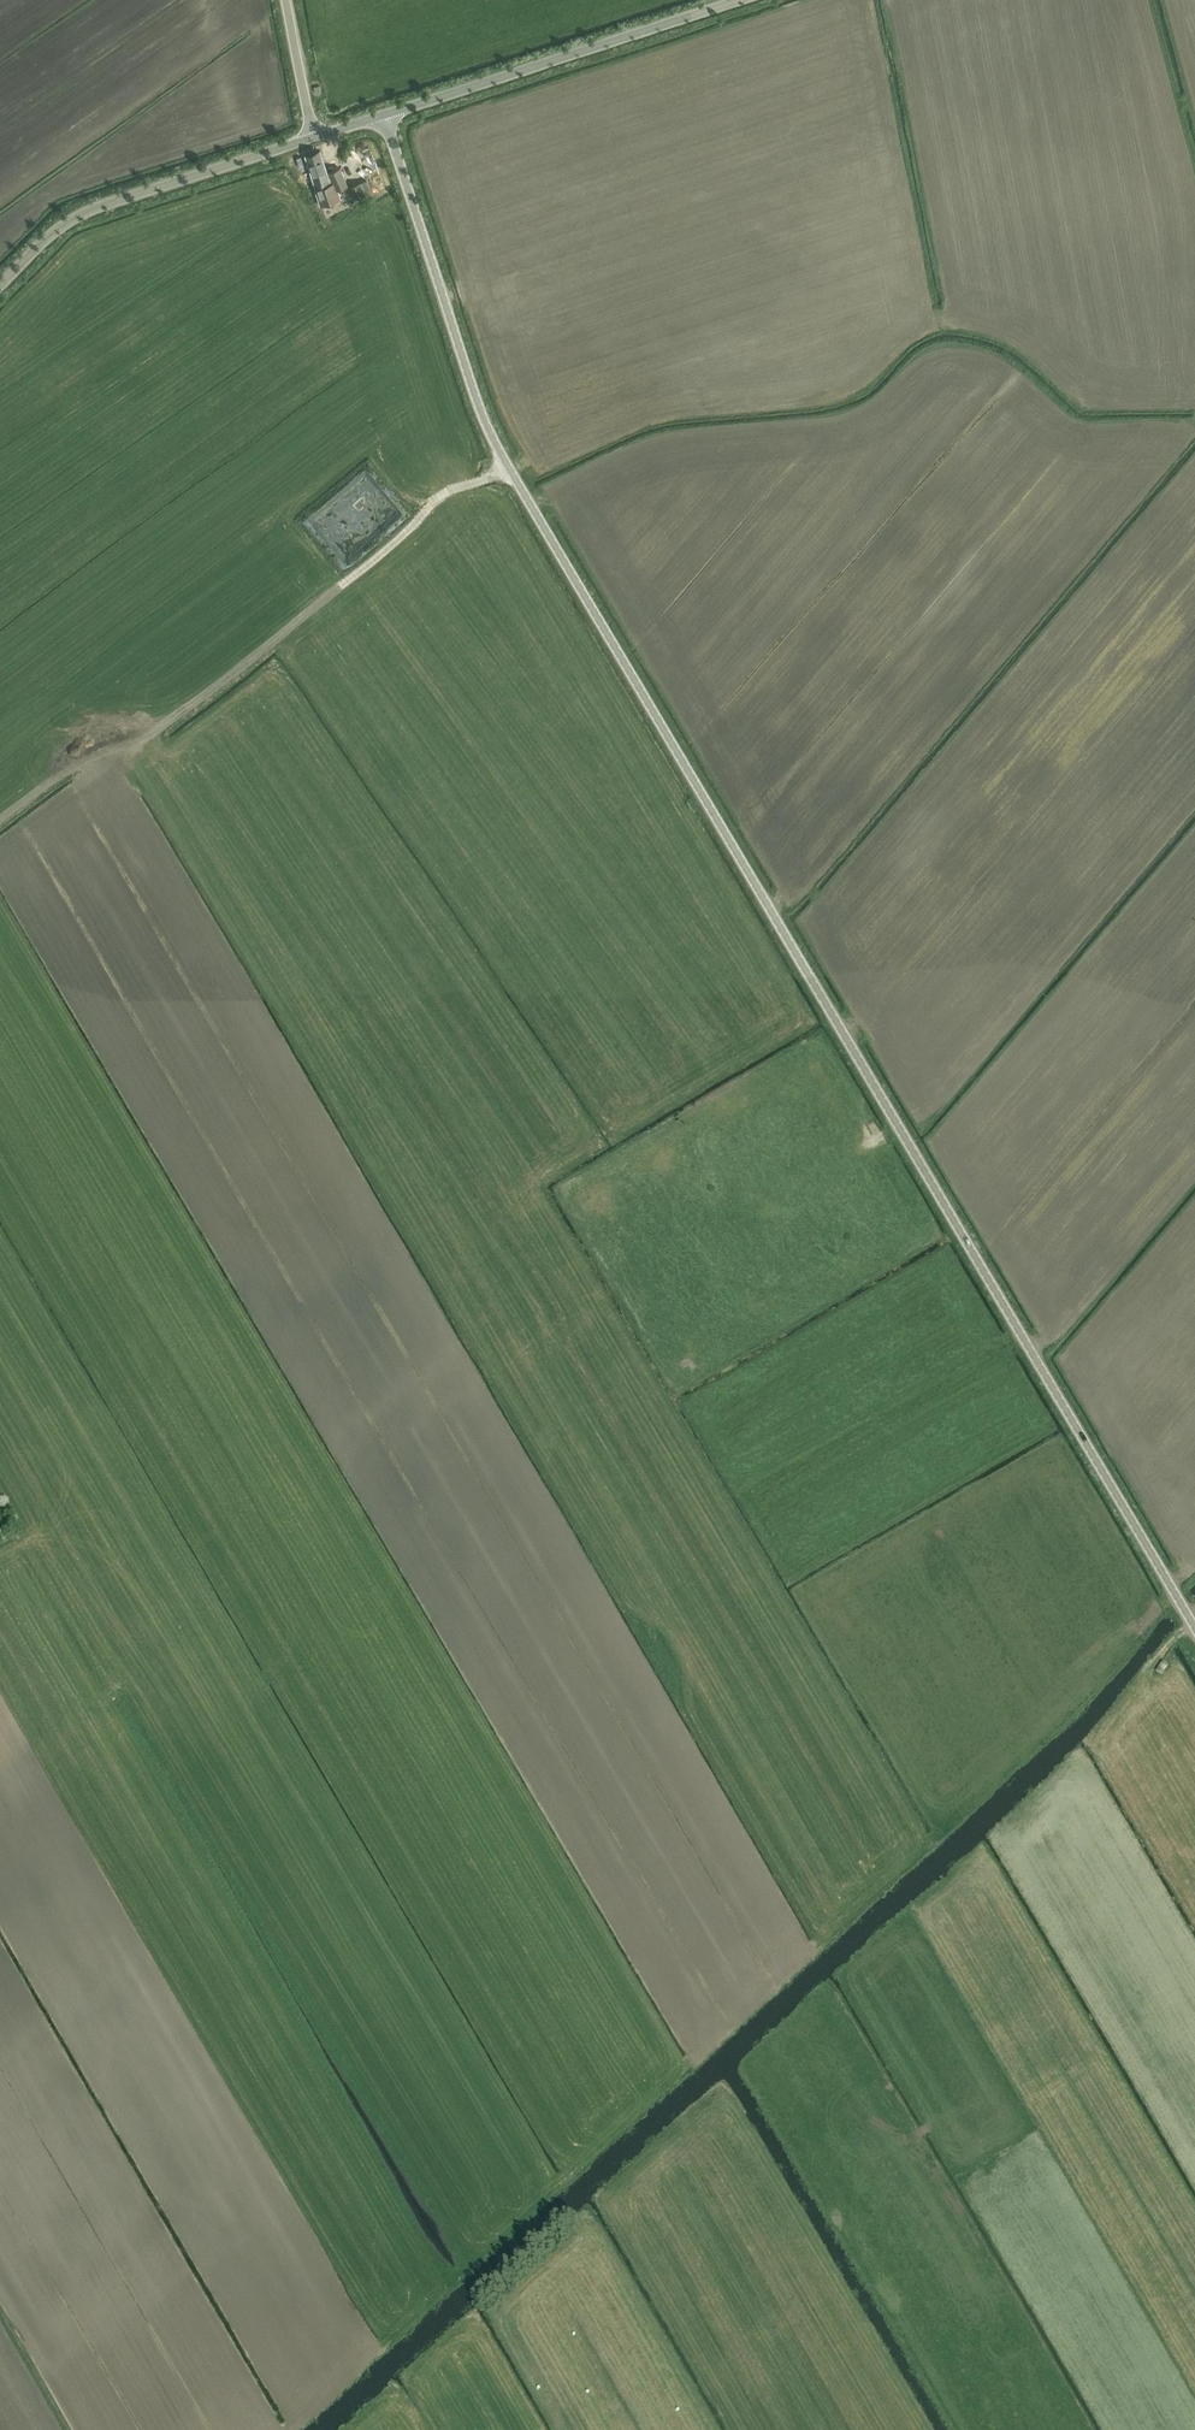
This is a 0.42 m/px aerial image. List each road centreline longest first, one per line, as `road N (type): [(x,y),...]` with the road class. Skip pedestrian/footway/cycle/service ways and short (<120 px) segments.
road 1 (unclassified): [(1194,1630),(498,452),(384,116)]
road 2 (track): [(510,471),(442,495),(147,744),(88,761),(0,826)]
road 3 (tertiary): [(384,116),(742,0)]
road 4 (tertiary): [(0,287),(49,237),(90,211),(315,138)]
road 5 (tertiary): [(315,138),(286,0)]

